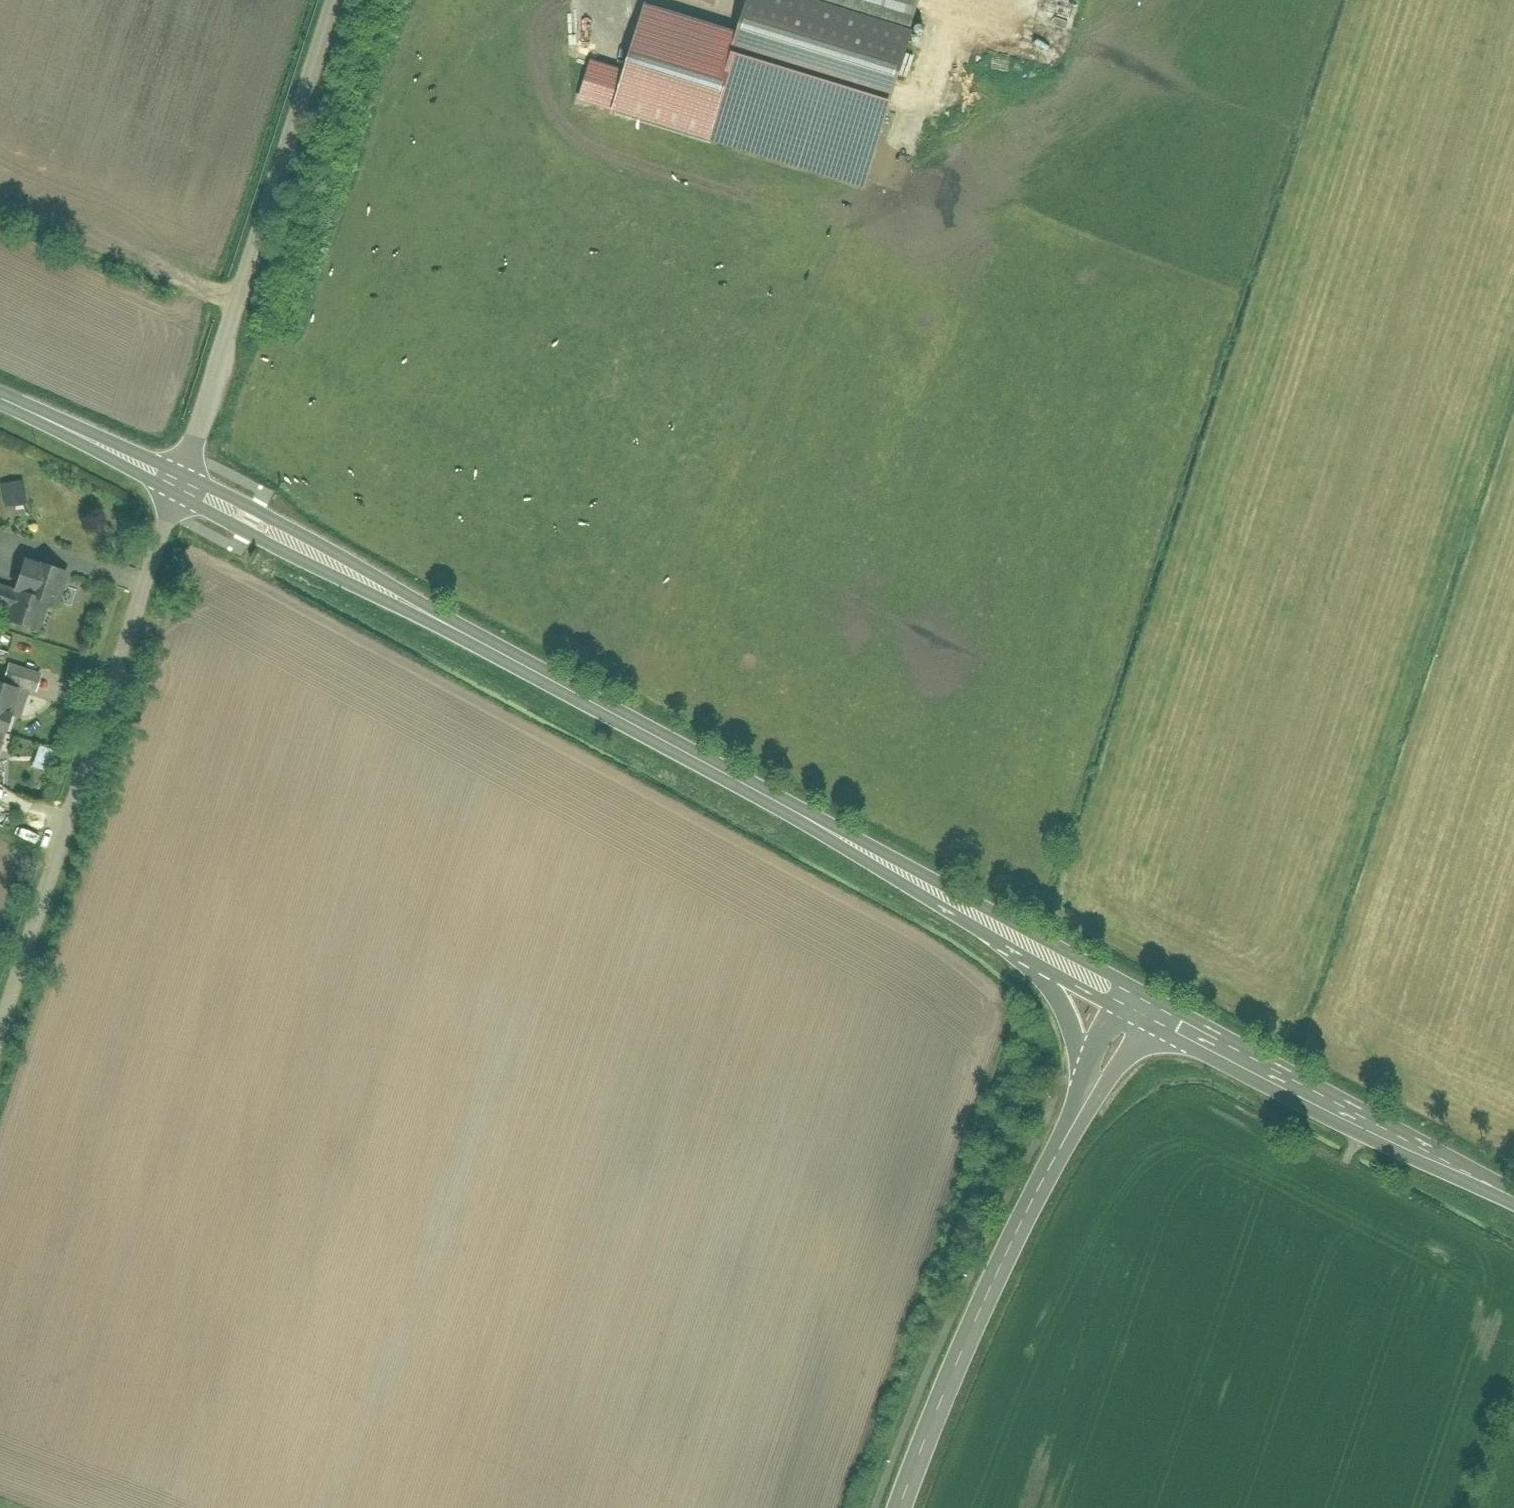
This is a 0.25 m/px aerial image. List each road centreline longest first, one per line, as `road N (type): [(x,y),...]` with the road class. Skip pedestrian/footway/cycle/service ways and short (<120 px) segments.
road 1 (tertiary): [(990,922),(178,483)]
road 2 (unclassified): [(178,483),(0,1041)]
road 3 (unclassified): [(335,0),(178,483)]
road 4 (tertiary): [(904,1507),(940,1411),(1090,1089)]
road 5 (tertiary): [(1513,1197),(1138,1004)]
road 6 (tertiary): [(990,922),(1056,992),(1090,1089)]
road 7 (tertiary): [(178,483),(0,398)]
road 8 (tertiary): [(1138,1004),(990,922)]

